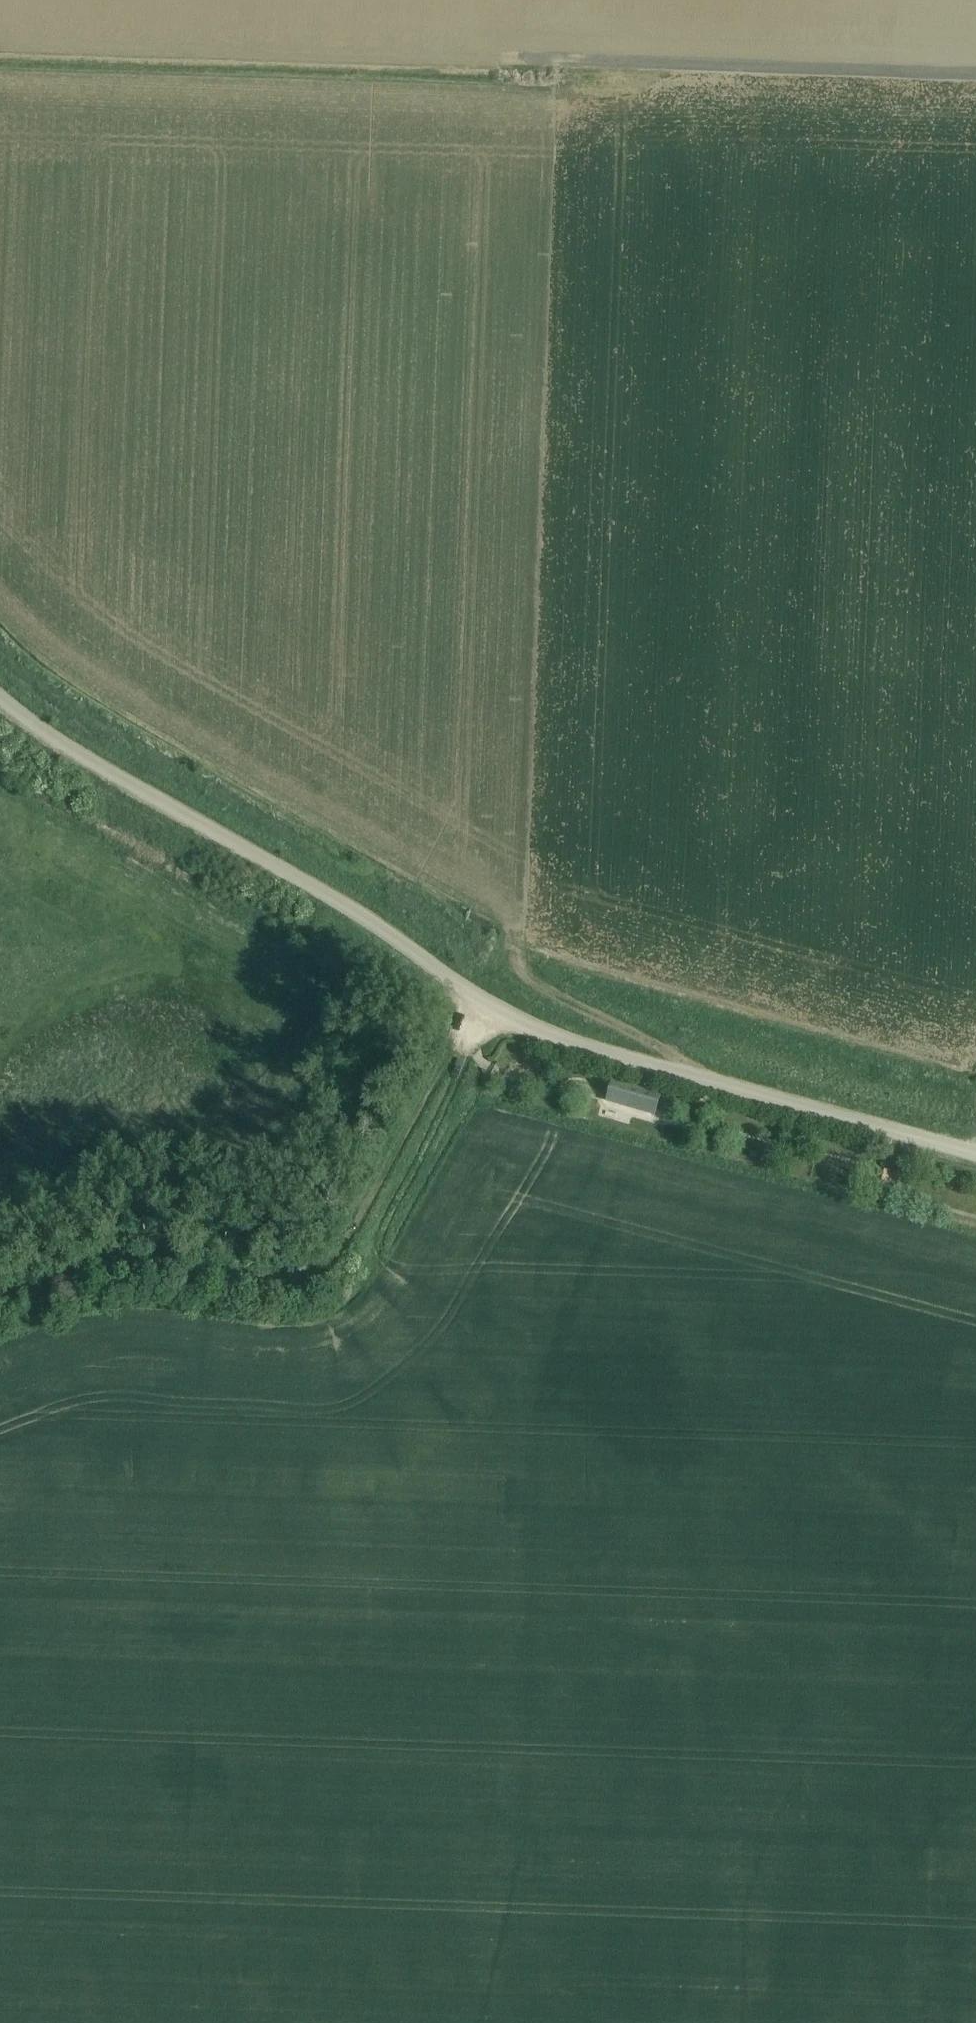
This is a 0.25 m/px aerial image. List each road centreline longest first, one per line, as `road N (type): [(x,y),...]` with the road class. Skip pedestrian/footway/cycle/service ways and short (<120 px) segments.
road 1 (unclassified): [(975,1153),(473,1001),(0,708)]
road 2 (track): [(0,1309),(83,1280),(264,1279),(298,1266),(336,1233),(473,1001)]

